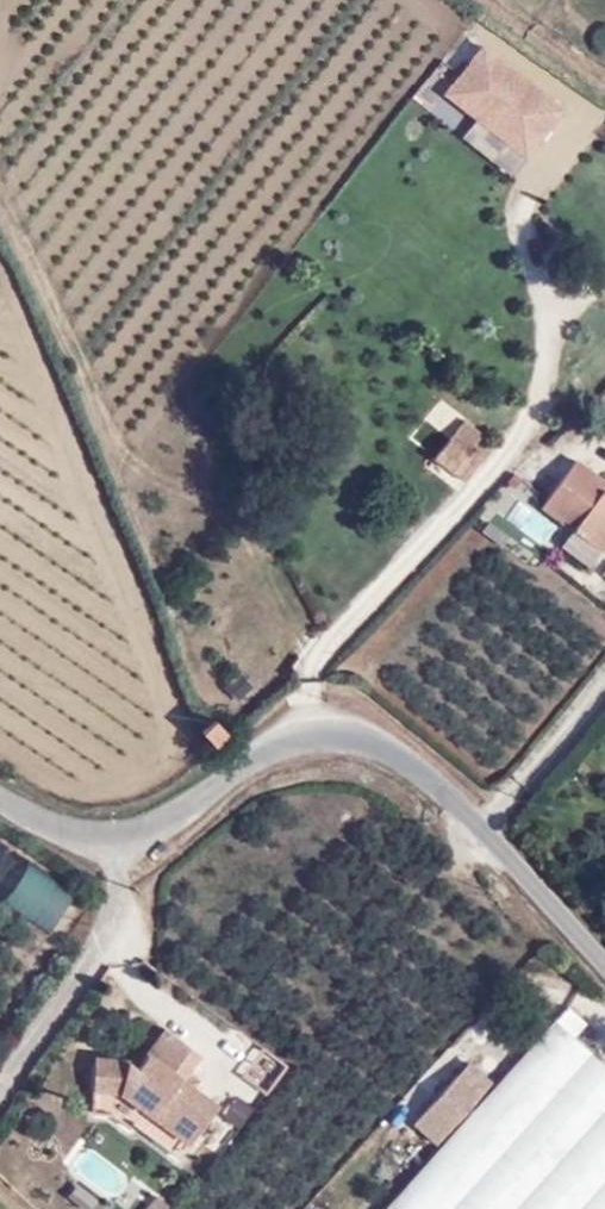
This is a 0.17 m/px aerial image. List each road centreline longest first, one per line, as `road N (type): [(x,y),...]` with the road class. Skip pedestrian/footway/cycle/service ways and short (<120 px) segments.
road 1 (unclassified): [(0,803),(115,846),(173,818),(290,735),(339,732),(378,745),(443,794),(604,957)]

